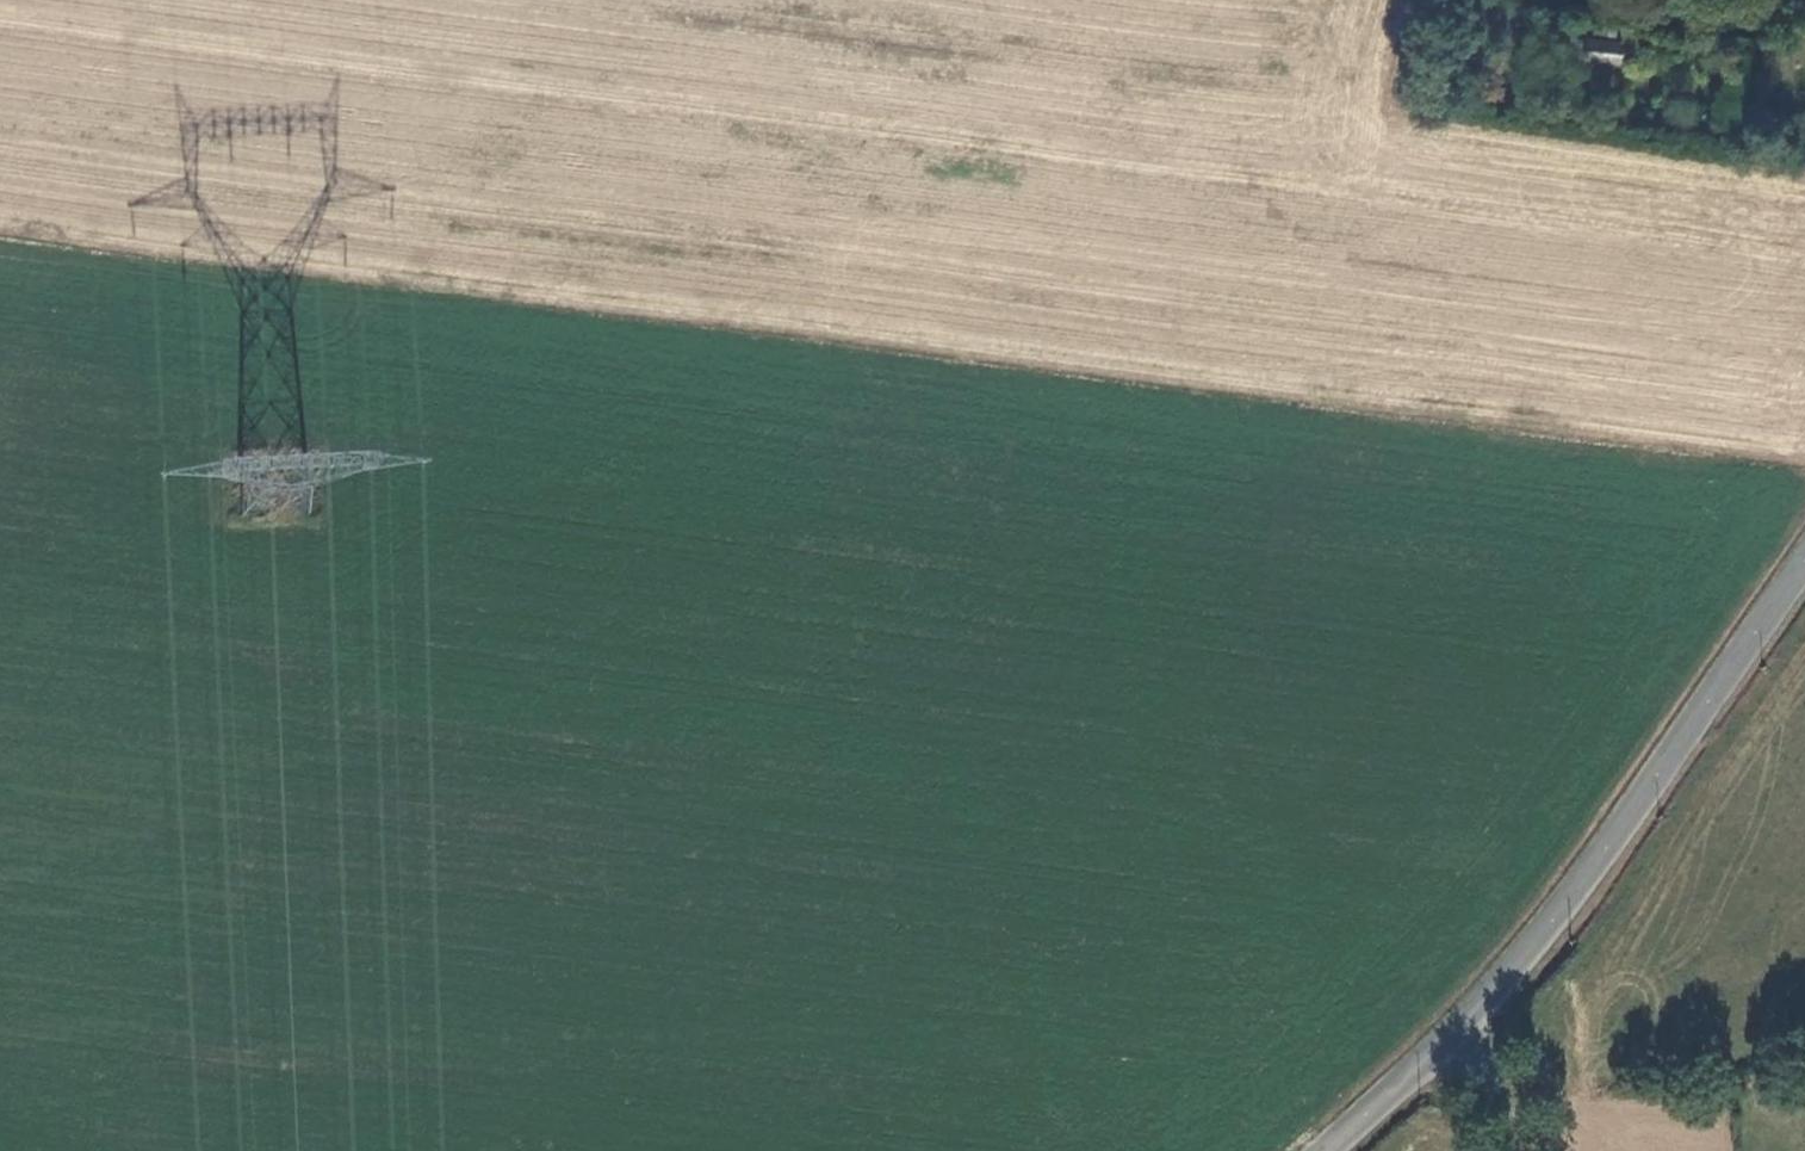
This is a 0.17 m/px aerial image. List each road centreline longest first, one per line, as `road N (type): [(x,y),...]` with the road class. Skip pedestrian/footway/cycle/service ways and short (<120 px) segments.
road 1 (tertiary): [(1446,1036),(1580,887),(1804,562)]
road 2 (tertiary): [(1323,1150),(1446,1036)]
road 3 (unclassified): [(1446,1036),(1489,1082),(1515,1150)]

